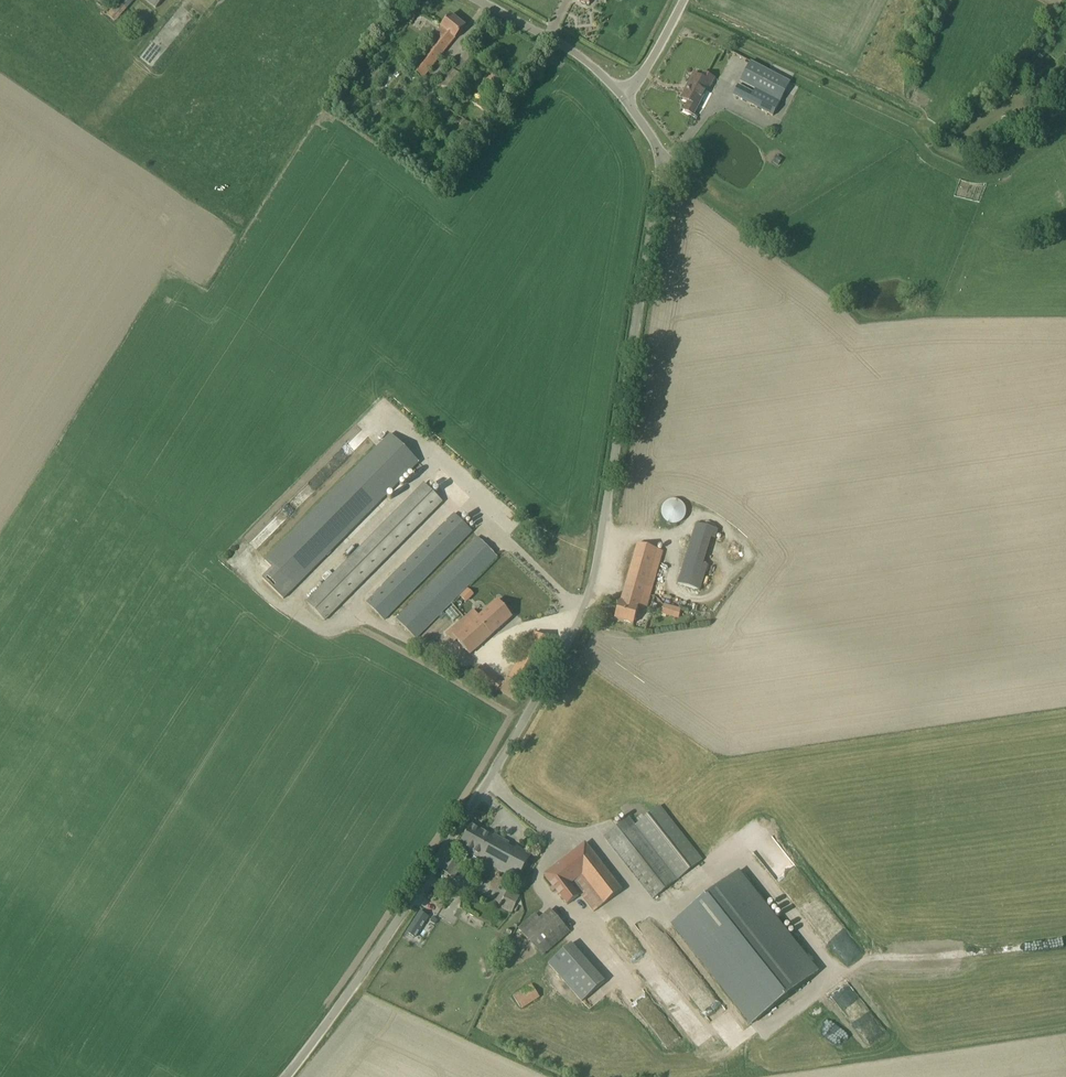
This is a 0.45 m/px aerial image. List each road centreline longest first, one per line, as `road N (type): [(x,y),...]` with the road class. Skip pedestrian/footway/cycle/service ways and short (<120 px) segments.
road 1 (unclassified): [(280,1076),(462,825),(565,646),(600,564),(665,157),(623,97)]
road 2 (track): [(1065,128),(1000,170),(978,172),(935,155),(905,119),(675,10)]
road 3 (residential): [(623,97),(590,63),(480,0)]

